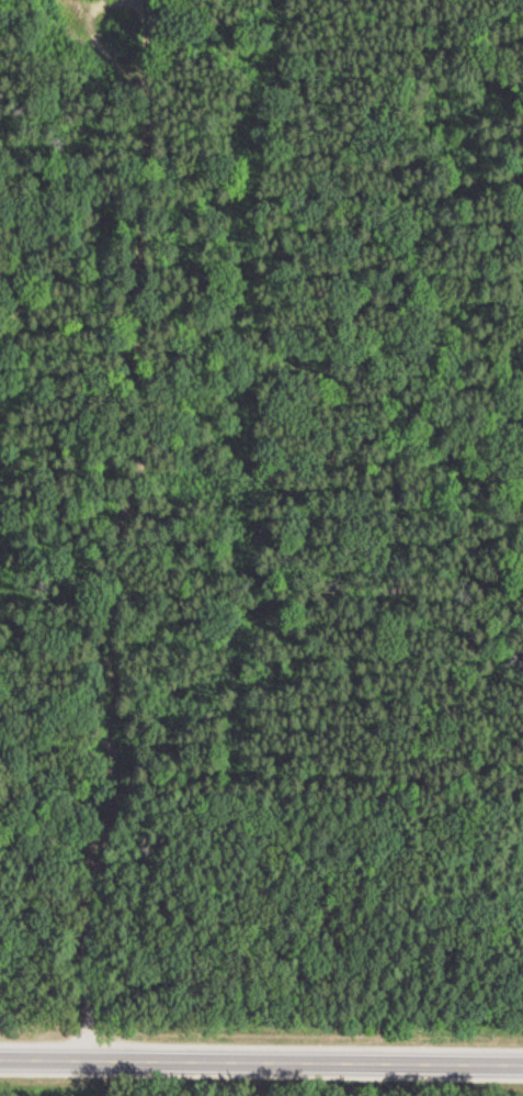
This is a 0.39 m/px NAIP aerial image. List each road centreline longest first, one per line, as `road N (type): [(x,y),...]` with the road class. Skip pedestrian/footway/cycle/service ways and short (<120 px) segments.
road 1 (track): [(84,1058),(60,820),(87,736),(87,300),(111,0)]
road 2 (primary): [(522,1063),(0,1057)]

